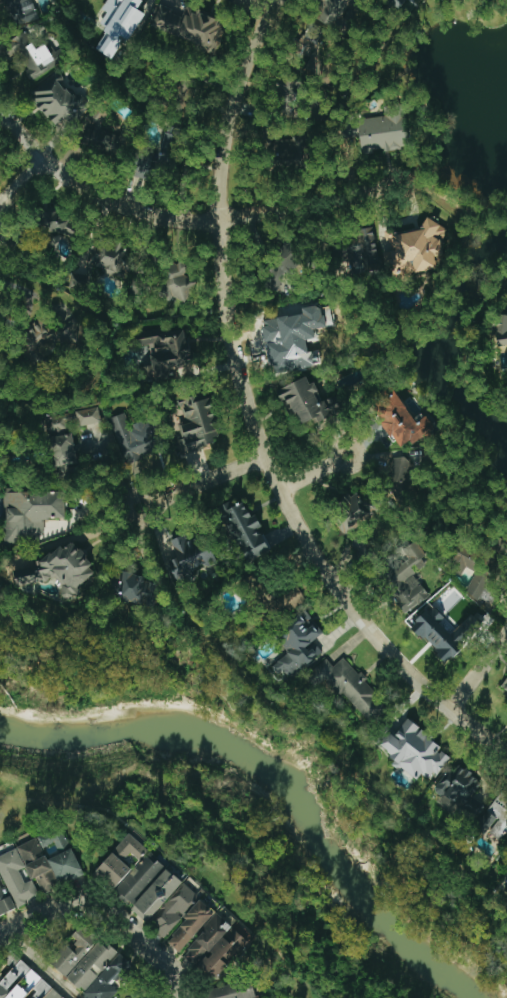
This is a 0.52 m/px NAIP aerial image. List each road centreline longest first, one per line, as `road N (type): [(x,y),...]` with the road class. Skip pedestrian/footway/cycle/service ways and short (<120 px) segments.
road 1 (residential): [(506,756),(389,651),(298,524),(249,403),(222,221)]
road 2 (residential): [(403,185),(222,221),(157,216),(109,202),(69,178),(0,108)]
road 3 (residential): [(184,997),(154,950),(113,915),(83,902),(0,936)]
road 4 (residential): [(222,221),(233,114),(280,0)]
road 5 (residential): [(267,458),(141,510)]

